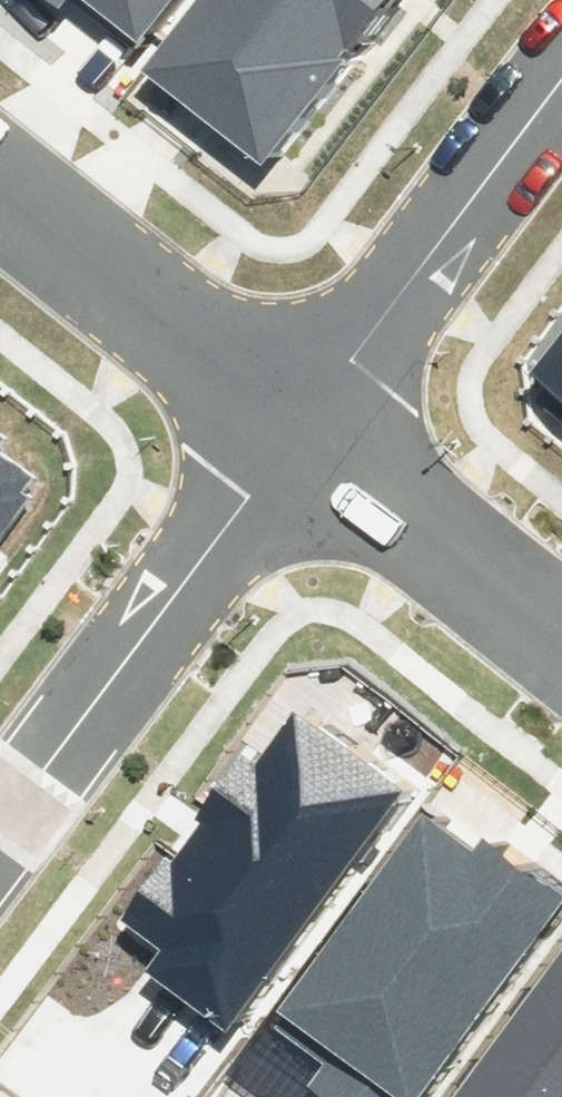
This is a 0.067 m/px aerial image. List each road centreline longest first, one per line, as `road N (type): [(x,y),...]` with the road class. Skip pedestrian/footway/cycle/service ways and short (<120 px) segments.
road 1 (residential): [(307,425),(0,827)]
road 2 (residential): [(307,425),(561,80)]
road 3 (residential): [(0,187),(307,425)]
road 4 (residential): [(307,425),(561,635)]

